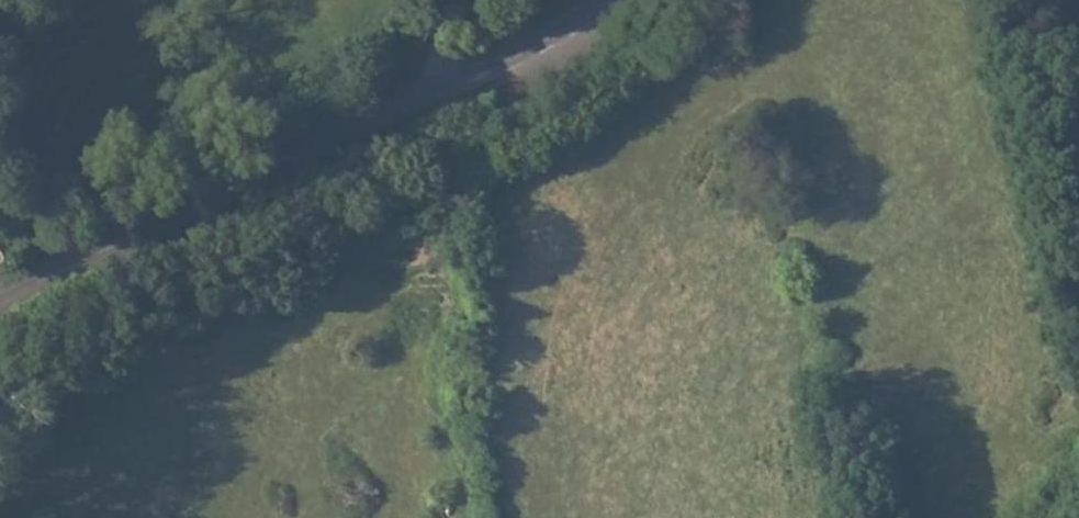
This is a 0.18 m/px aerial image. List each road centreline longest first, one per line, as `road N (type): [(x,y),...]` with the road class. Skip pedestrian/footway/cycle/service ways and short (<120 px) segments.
road 1 (secondary): [(0,299),(473,81),(608,0)]

